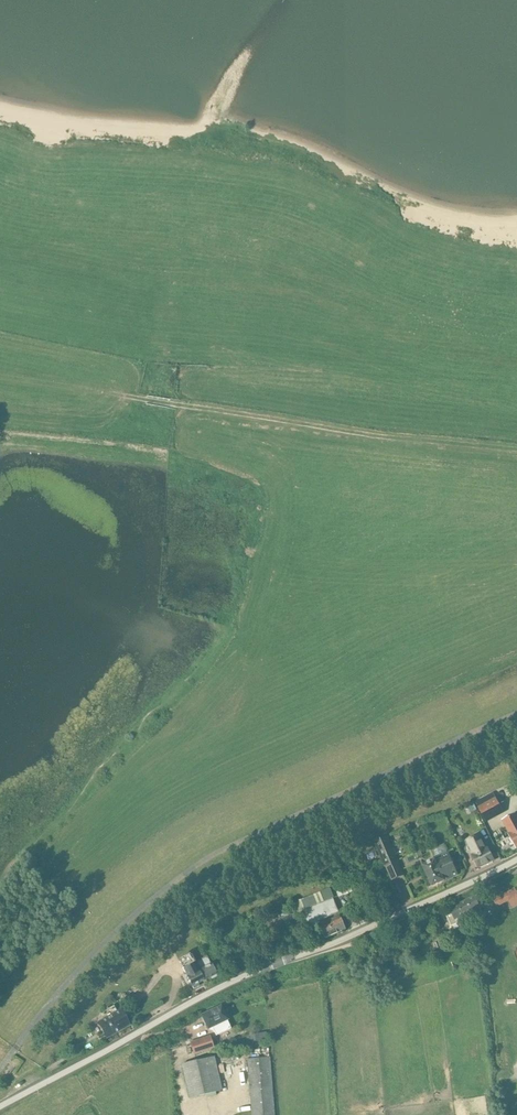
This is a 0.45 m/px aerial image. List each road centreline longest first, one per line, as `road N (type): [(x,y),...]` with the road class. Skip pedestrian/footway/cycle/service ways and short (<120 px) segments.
road 1 (tertiary): [(0,1108),(194,1001),(353,939),(516,860)]
road 2 (track): [(0,373),(516,450)]

